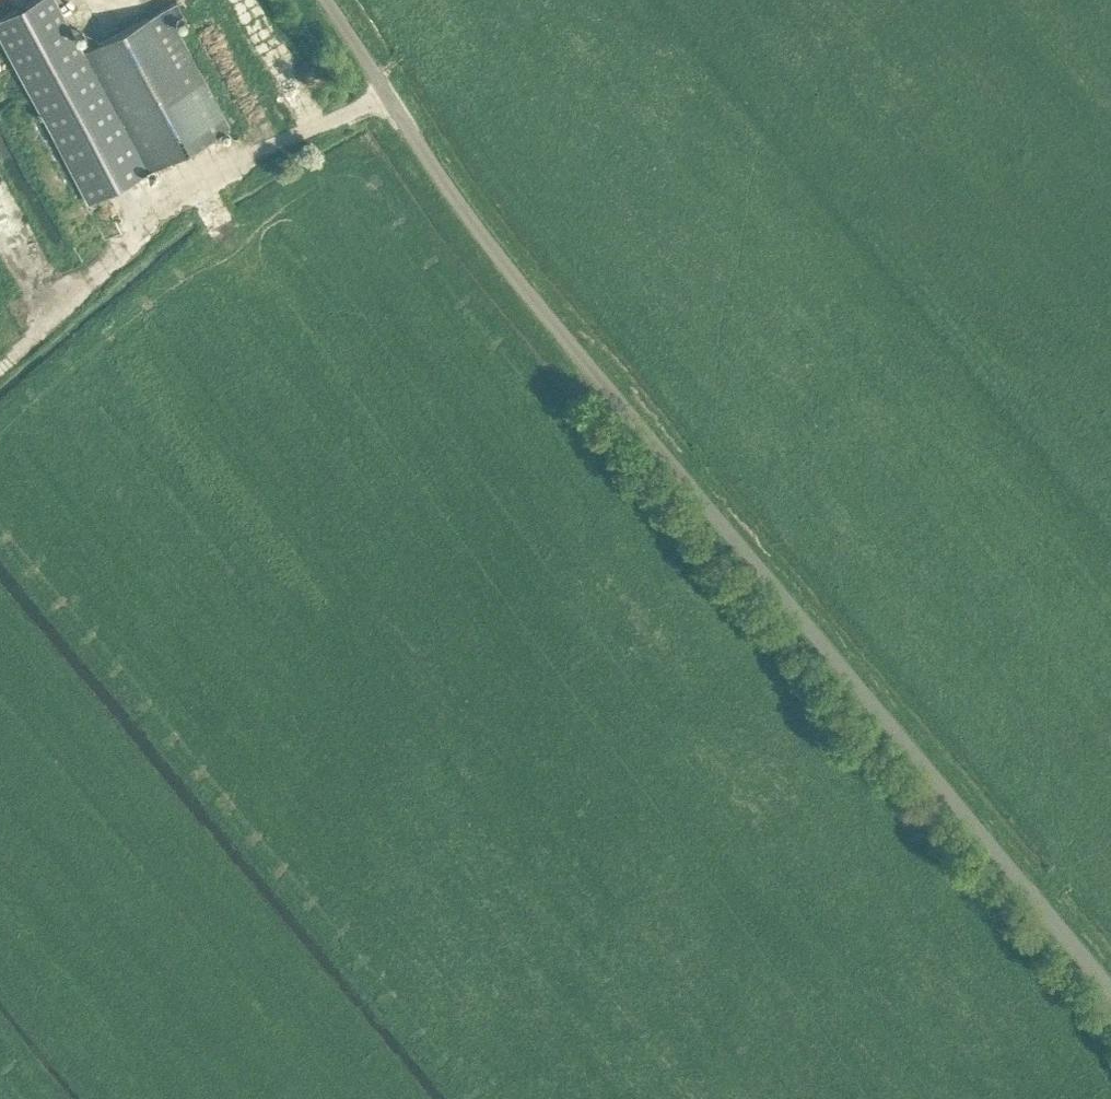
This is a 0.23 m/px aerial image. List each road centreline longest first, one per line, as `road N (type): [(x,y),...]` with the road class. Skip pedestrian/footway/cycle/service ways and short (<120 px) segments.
road 1 (unclassified): [(1110,980),(533,289),(326,0)]

